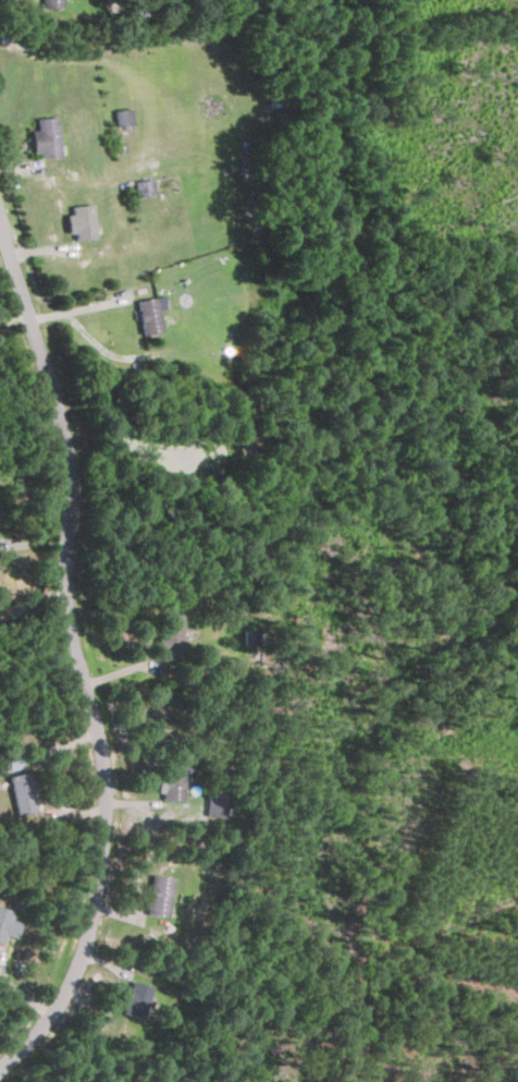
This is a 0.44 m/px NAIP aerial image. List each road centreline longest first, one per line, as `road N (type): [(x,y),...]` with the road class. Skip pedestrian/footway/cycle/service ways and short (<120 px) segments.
road 1 (residential): [(0,215),(72,428),(82,479),(73,587),(115,797),(98,939),(53,1022),(0,1069)]

